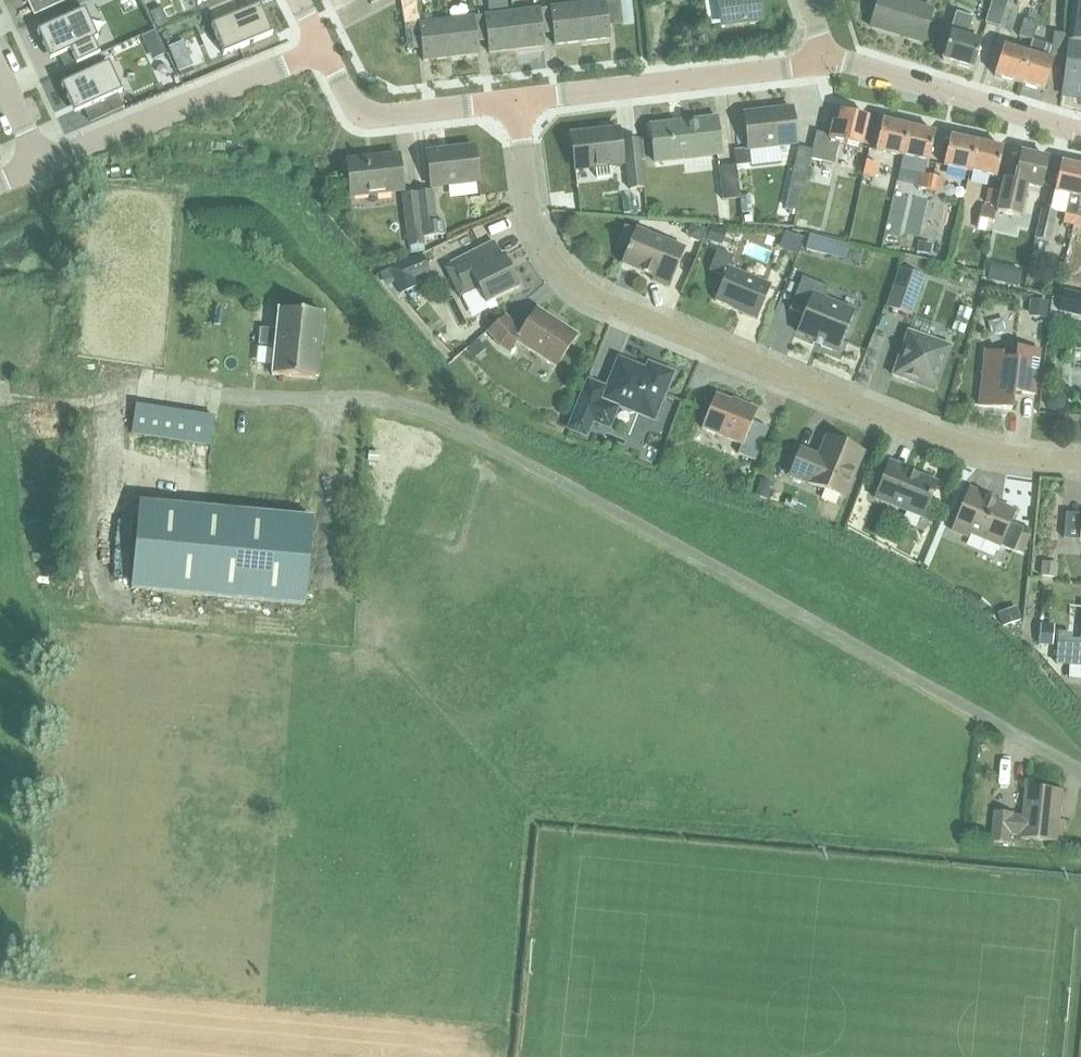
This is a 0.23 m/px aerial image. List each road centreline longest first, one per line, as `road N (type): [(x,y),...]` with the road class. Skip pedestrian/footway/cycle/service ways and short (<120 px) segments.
road 1 (unclassified): [(1080,770),(413,405),(331,399)]
road 2 (residential): [(1080,463),(951,442),(594,297),(540,238),(516,100)]
road 3 (residential): [(516,100),(830,60)]
road 4 (residential): [(323,49),(41,166)]
road 5 (residential): [(1080,128),(830,60)]
road 6 (residential): [(323,49),(348,97),(369,112),(516,100)]

